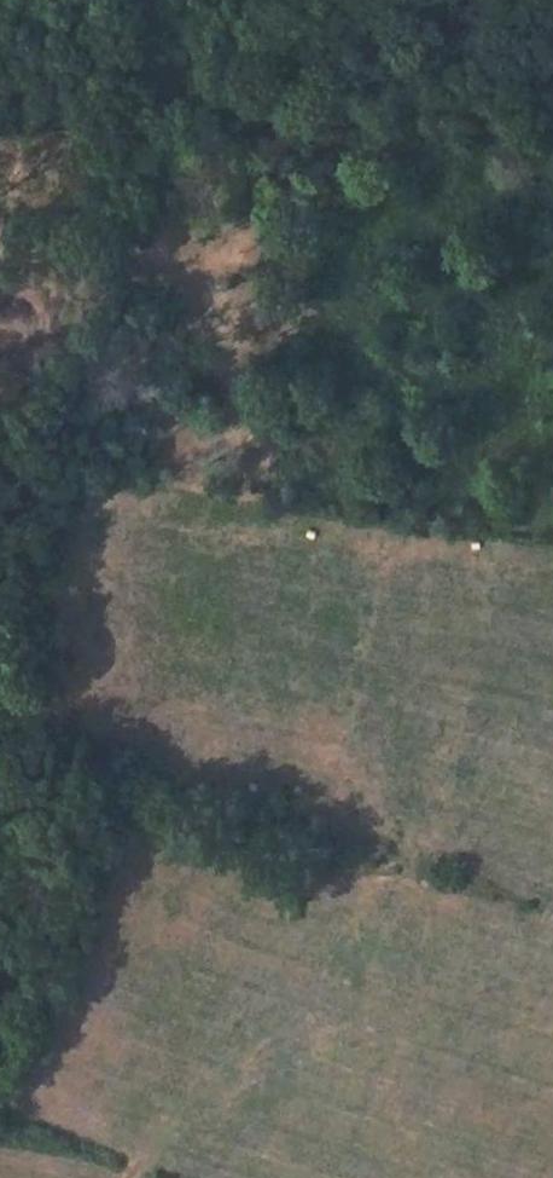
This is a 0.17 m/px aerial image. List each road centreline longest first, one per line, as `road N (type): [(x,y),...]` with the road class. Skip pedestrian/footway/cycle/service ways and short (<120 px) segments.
road 1 (track): [(0,131),(220,136),(411,108),(552,122)]

